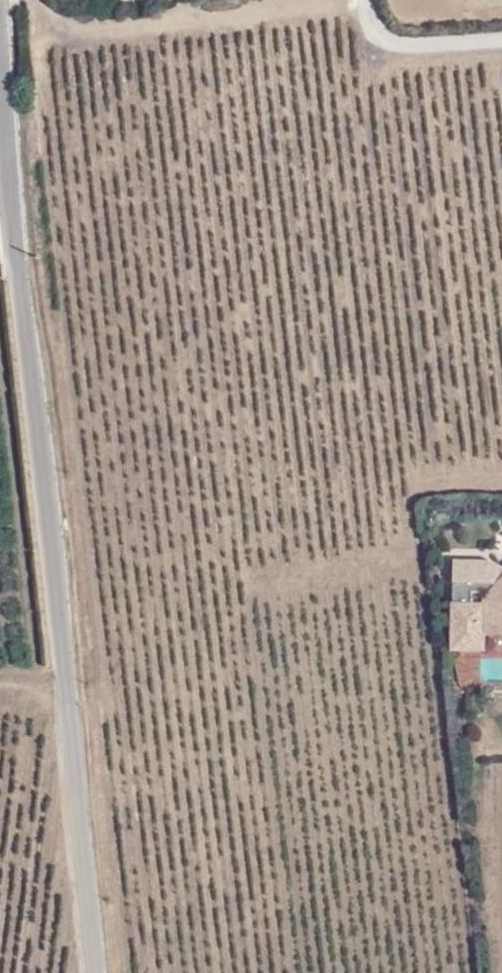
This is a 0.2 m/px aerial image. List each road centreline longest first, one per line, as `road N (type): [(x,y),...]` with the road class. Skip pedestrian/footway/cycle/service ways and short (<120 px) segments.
road 1 (residential): [(1,0),(99,972)]

